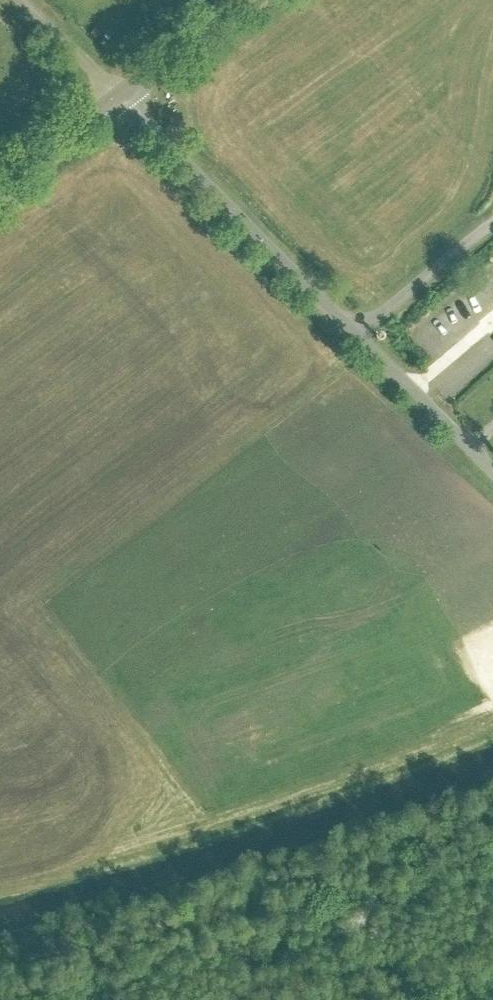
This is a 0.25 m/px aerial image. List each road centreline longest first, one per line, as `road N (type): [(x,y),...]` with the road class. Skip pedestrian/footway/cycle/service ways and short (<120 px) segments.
road 1 (tertiary): [(0,182),(243,0)]

